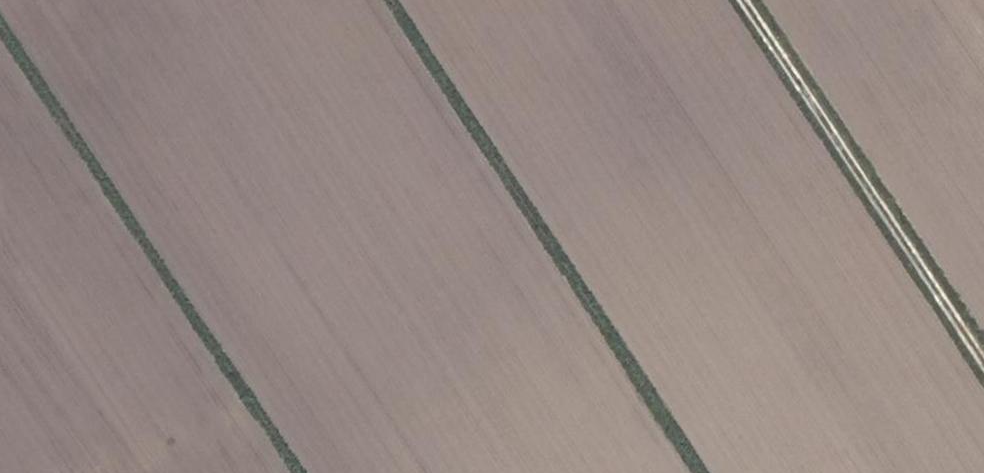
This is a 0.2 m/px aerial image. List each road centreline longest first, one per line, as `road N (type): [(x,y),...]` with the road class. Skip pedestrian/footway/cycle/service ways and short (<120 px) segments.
road 1 (track): [(983,352),(746,0)]

